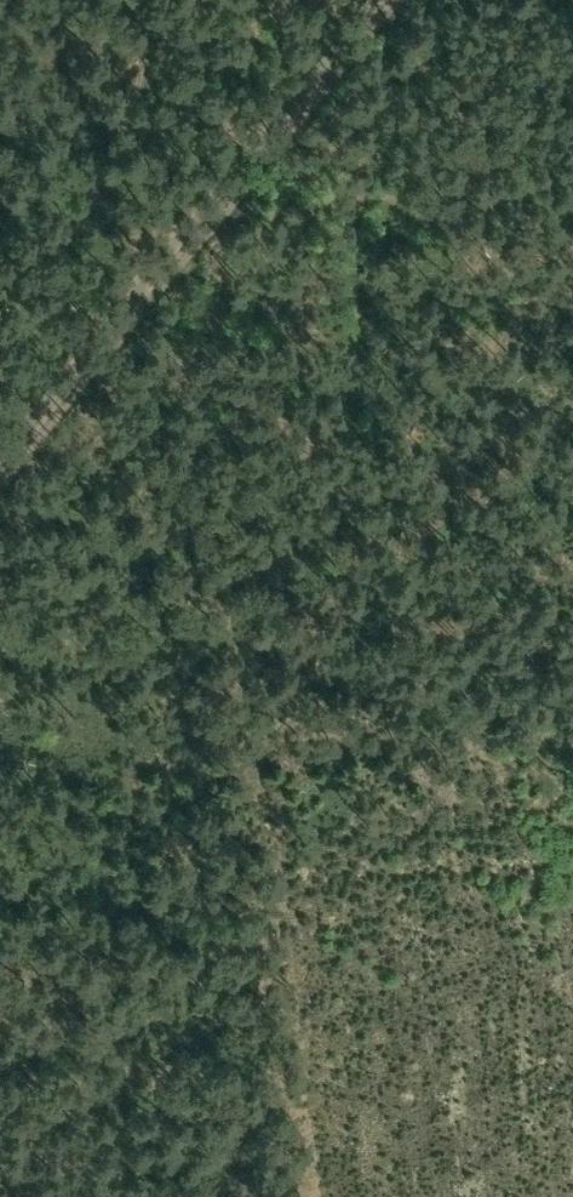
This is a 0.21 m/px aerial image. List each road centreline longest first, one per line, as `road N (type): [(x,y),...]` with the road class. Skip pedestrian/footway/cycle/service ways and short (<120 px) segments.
road 1 (track): [(0,502),(409,0)]

